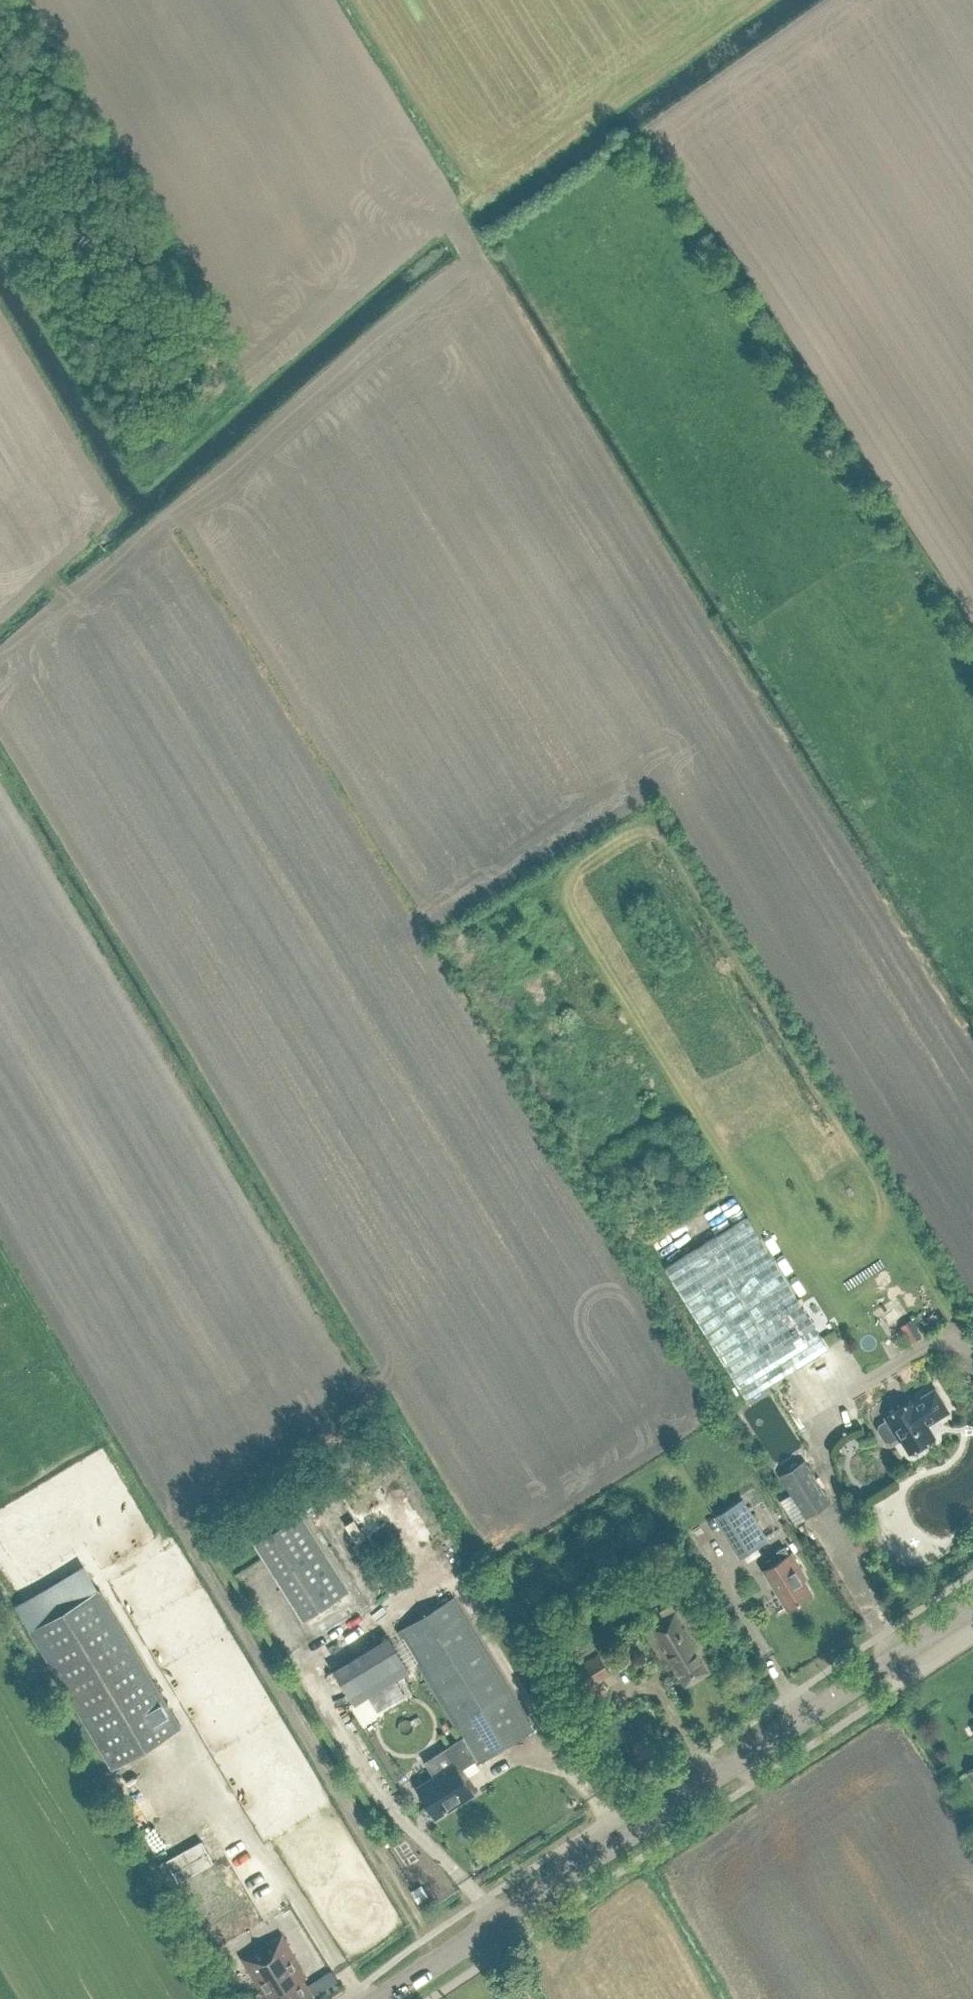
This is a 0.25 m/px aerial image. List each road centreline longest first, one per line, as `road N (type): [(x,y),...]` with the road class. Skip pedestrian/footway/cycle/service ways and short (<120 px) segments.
road 1 (tertiary): [(376,1998),(972,1606)]

